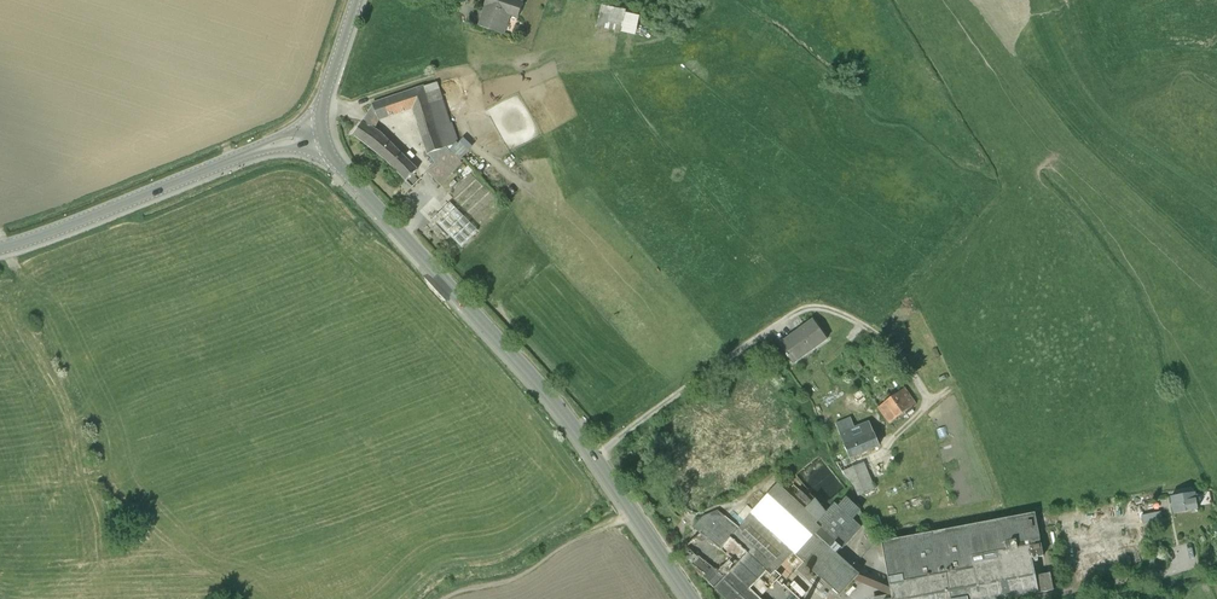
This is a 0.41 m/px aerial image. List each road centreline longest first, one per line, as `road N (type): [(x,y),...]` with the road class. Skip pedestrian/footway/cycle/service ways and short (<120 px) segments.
road 1 (tertiary): [(323,133),(336,162),(562,408),(692,598)]
road 2 (tertiary): [(0,248),(270,146),(323,133)]
road 3 (track): [(594,454),(807,309),(871,331)]
road 4 (track): [(637,518),(560,548),(508,582),(440,598)]
road 5 (track): [(872,465),(884,441),(928,399),(871,331)]
road 6 (tertiary): [(323,133),(322,106),(356,0)]

